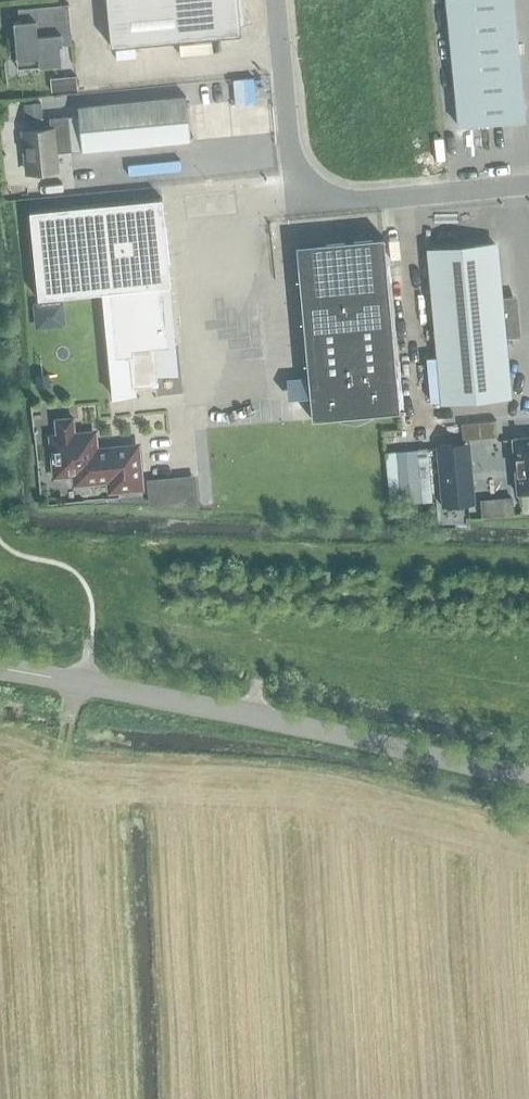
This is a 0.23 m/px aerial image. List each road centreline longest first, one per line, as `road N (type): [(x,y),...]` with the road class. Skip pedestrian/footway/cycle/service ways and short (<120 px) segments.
road 1 (unclassified): [(528,778),(0,668)]
road 2 (unclassified): [(528,185),(350,201),(307,189),(290,151),(275,0)]

